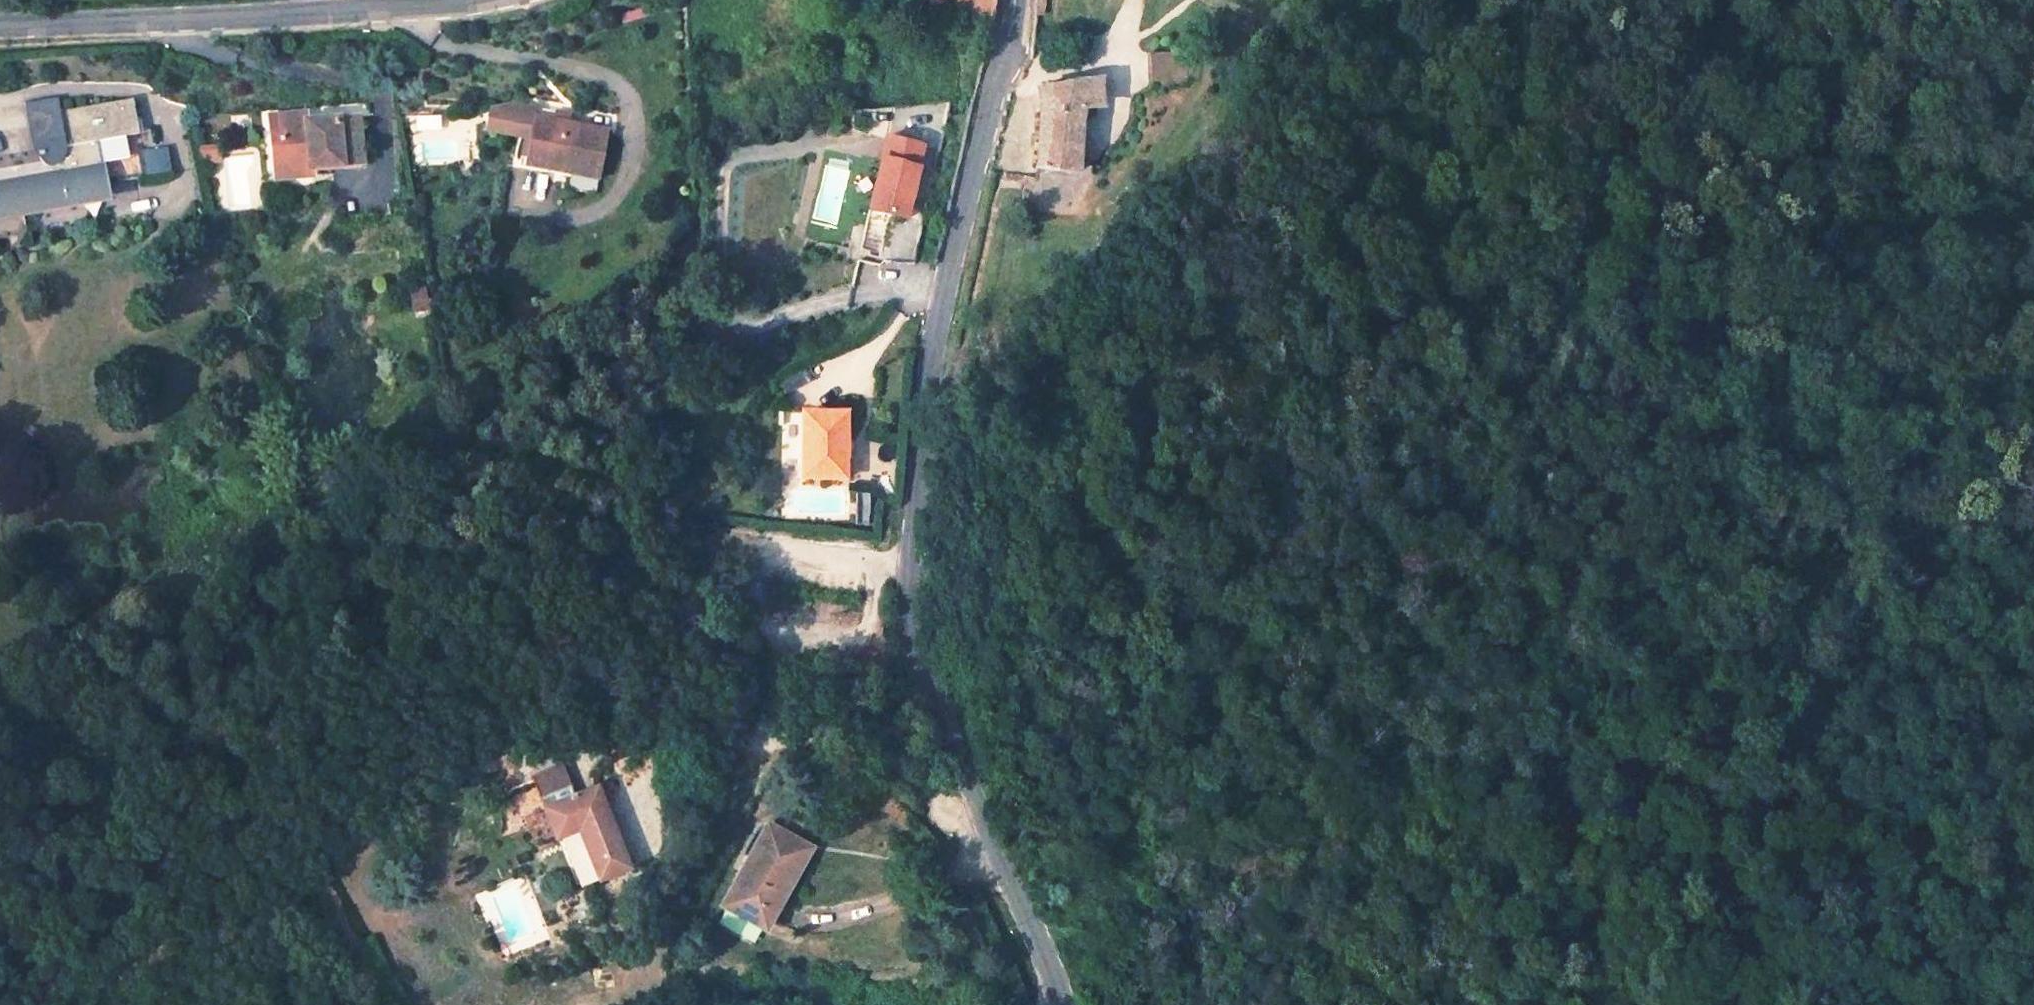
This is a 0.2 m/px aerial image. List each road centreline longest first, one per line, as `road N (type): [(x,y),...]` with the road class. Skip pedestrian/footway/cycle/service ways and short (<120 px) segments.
road 1 (tertiary): [(1014,0),(935,340),(911,570),(917,640),(1066,1004)]
road 2 (tertiary): [(0,25),(486,0)]
road 3 (track): [(2033,675),(1948,620),(1829,569)]

